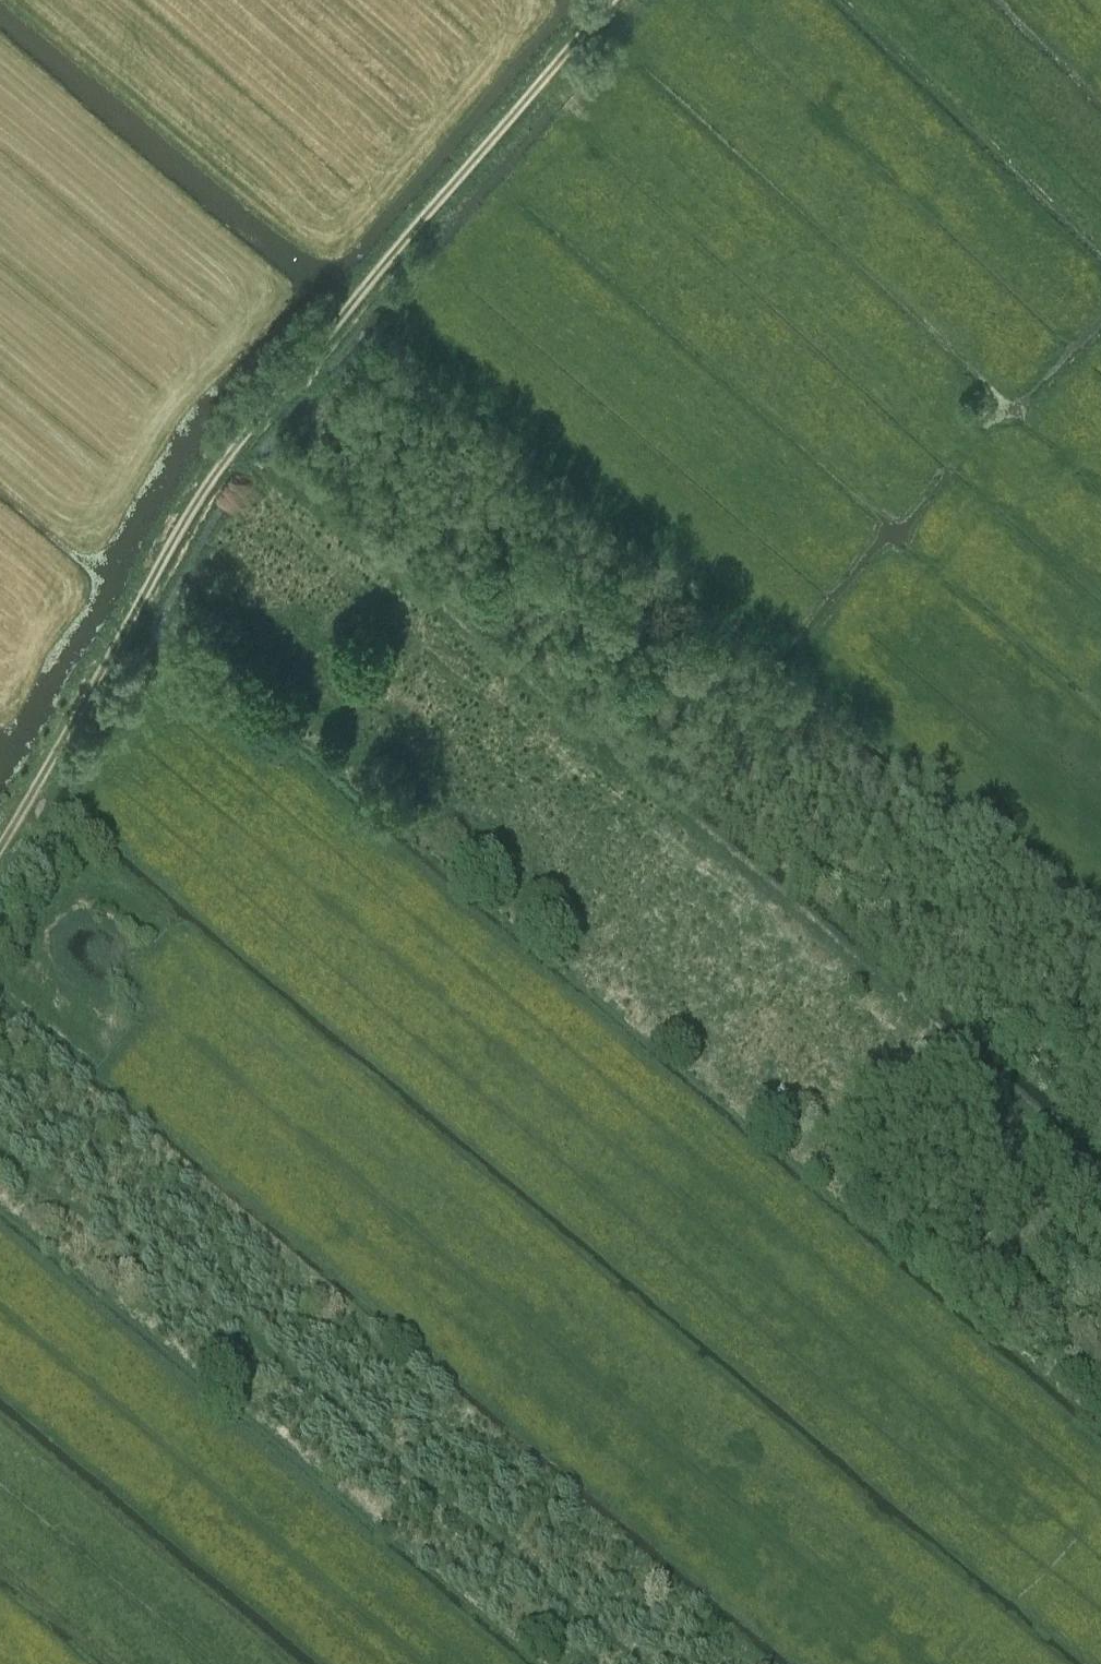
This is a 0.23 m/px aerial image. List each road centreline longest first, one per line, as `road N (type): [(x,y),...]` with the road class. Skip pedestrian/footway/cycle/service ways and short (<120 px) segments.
road 1 (track): [(0,846),(136,619),(183,521),(611,0)]
road 2 (track): [(637,1663),(130,1226),(24,1171),(0,1146)]
road 3 (track): [(110,1064),(31,999),(25,961),(45,916),(78,892),(72,862),(17,817)]

